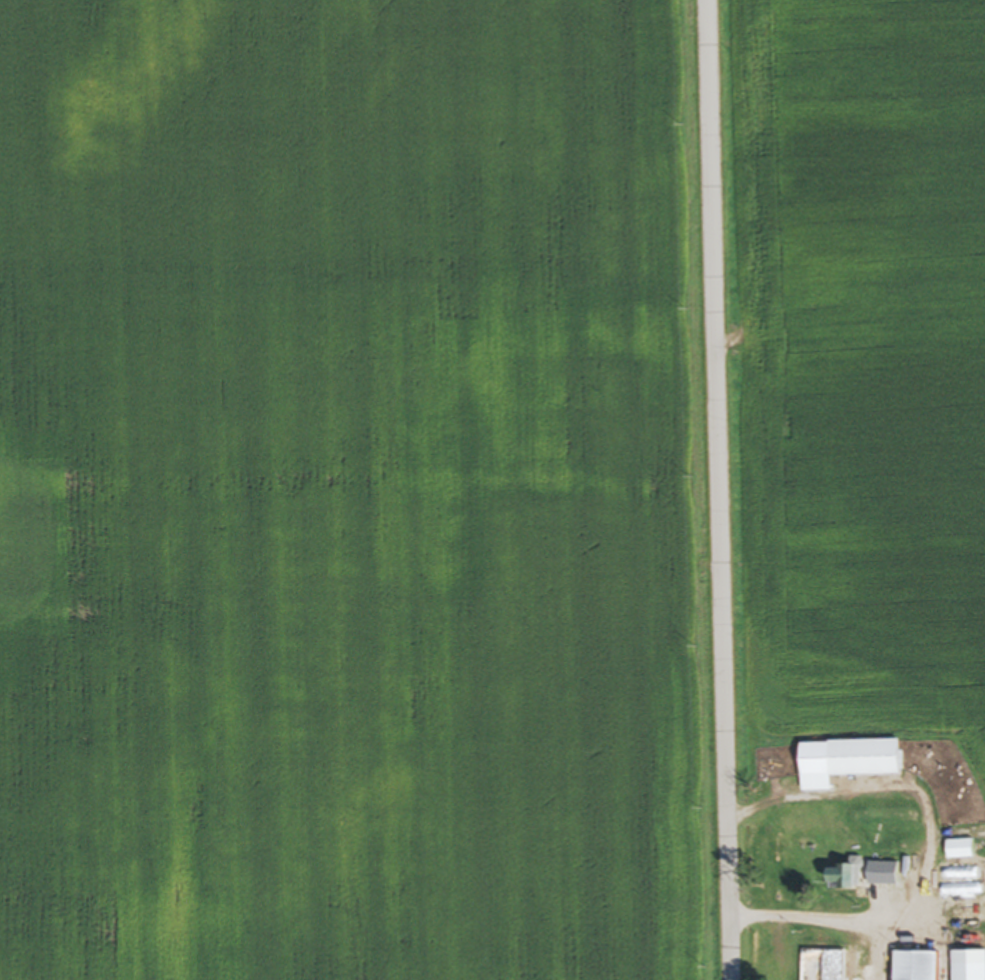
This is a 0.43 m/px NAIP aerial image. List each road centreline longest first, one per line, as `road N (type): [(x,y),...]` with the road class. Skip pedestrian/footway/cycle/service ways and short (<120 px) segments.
road 1 (tertiary): [(733,979),(710,0)]

